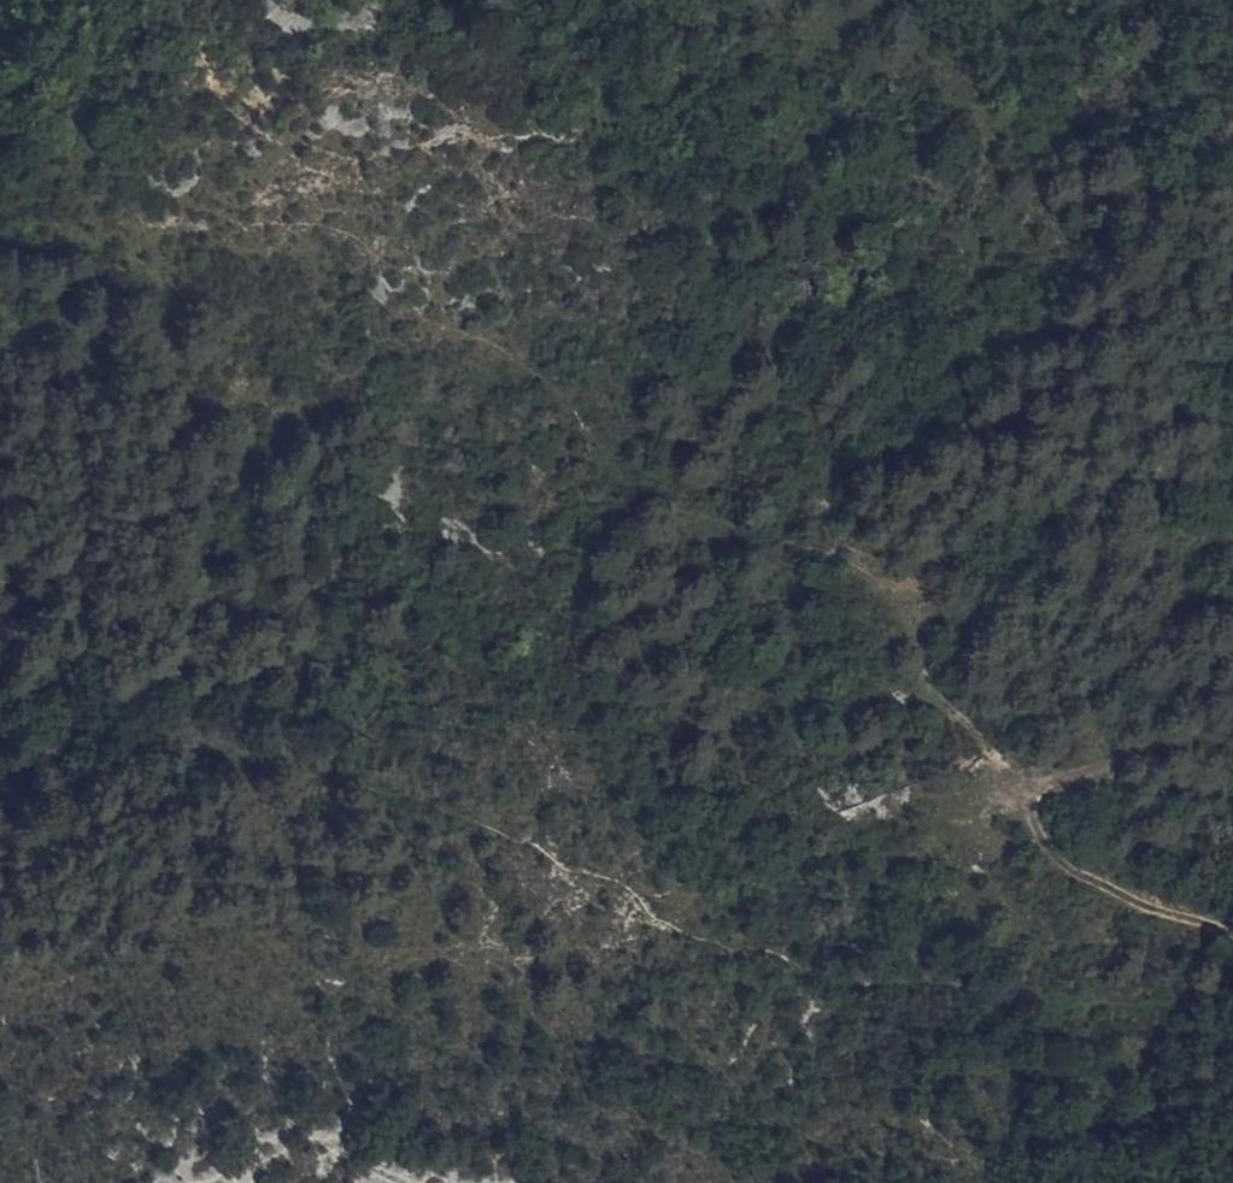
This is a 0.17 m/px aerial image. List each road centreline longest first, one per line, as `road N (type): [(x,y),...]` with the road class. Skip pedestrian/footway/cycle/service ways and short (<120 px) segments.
road 1 (track): [(1232,942),(1079,872),(982,748)]

